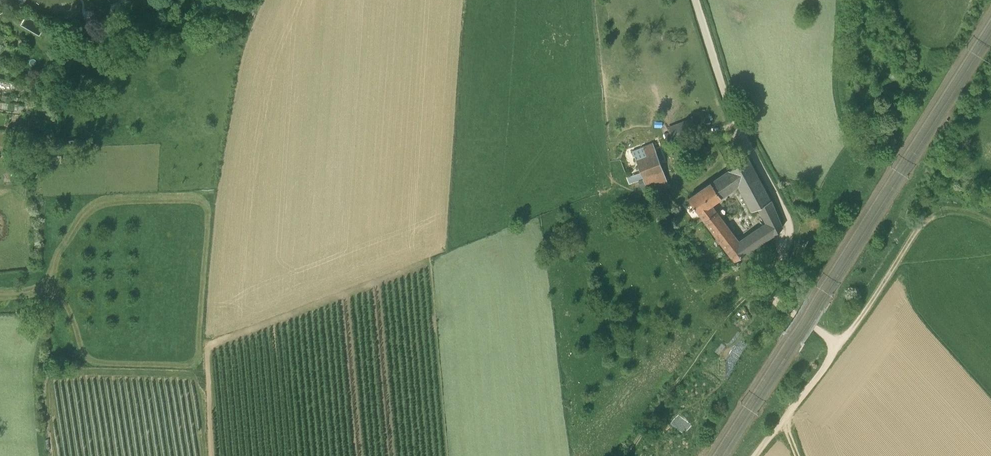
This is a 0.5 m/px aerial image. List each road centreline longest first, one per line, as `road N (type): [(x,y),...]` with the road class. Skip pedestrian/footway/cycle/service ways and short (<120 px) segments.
road 1 (unclassified): [(794,315),(771,288),(788,219),(733,114),(696,0)]
road 2 (track): [(626,455),(734,308),(771,285)]
road 3 (track): [(839,344),(929,217),(955,210),(990,222)]
road 4 (track): [(755,455),(839,344)]

